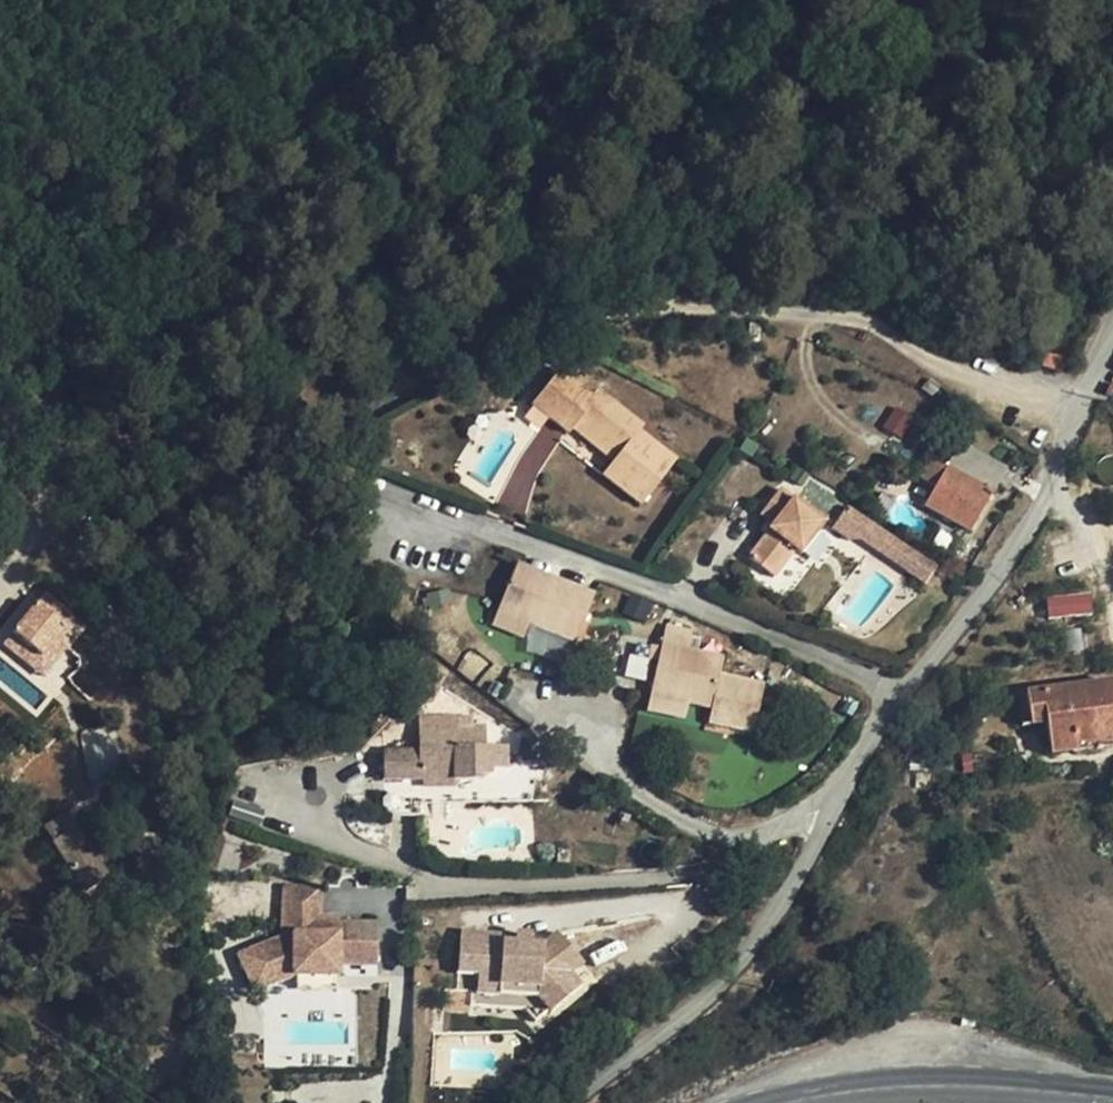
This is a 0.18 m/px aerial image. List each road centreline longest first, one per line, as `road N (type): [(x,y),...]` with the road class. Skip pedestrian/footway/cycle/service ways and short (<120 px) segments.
road 1 (track): [(1092,389),(998,383),(848,314),(593,302),(376,397),(282,425),(70,440),(43,479),(20,564)]
road 2 (residential): [(832,817),(719,874),(474,896),(313,829),(265,778)]
road 3 (residential): [(901,696),(809,649),(486,524),(372,506)]
road 4 (unclassified): [(901,696),(987,590),(1035,515),(1112,342)]
road 5 (unclassified): [(576,1102),(782,904),(832,817)]
road 6 (secondary): [(1112,1097),(947,1086),(789,1102)]
road 7 (unclassified): [(832,817),(901,696)]

